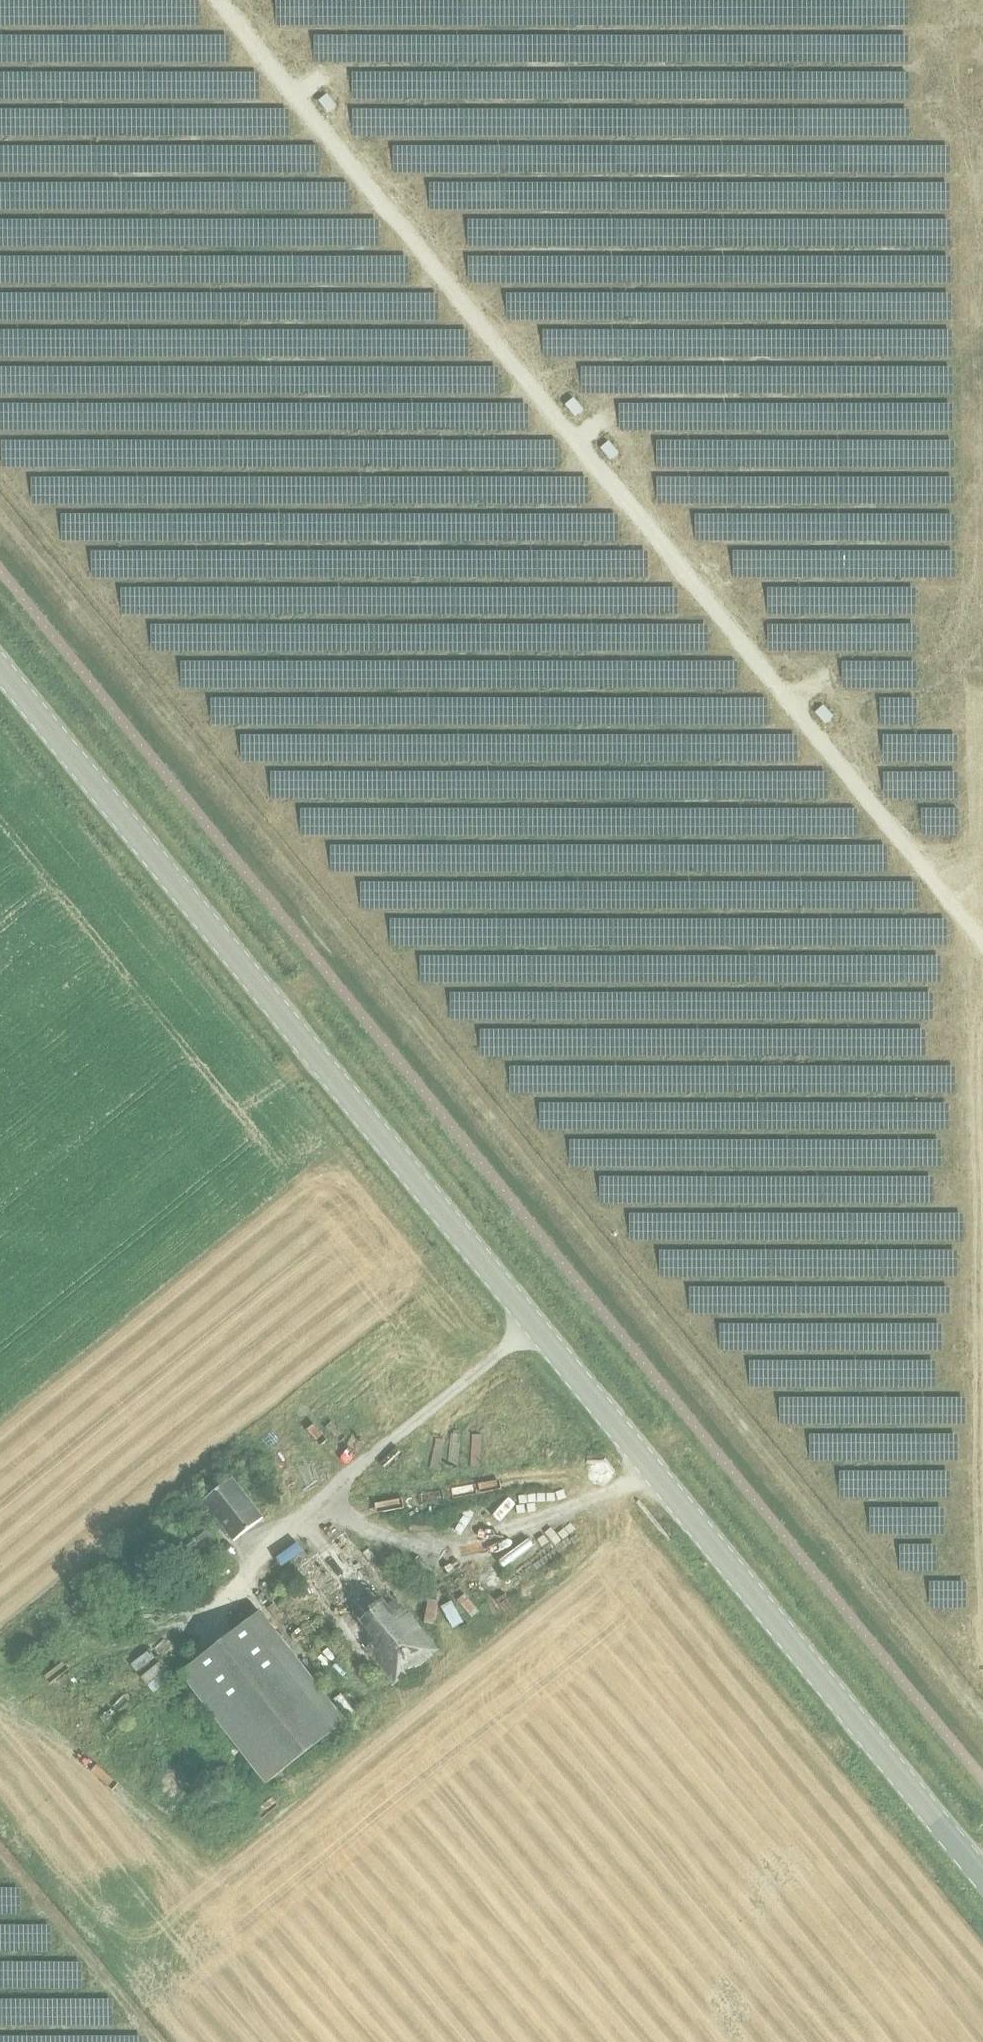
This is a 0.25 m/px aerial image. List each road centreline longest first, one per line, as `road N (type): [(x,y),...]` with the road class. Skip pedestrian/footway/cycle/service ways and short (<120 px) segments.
road 1 (tertiary): [(982,1867),(0,665)]

